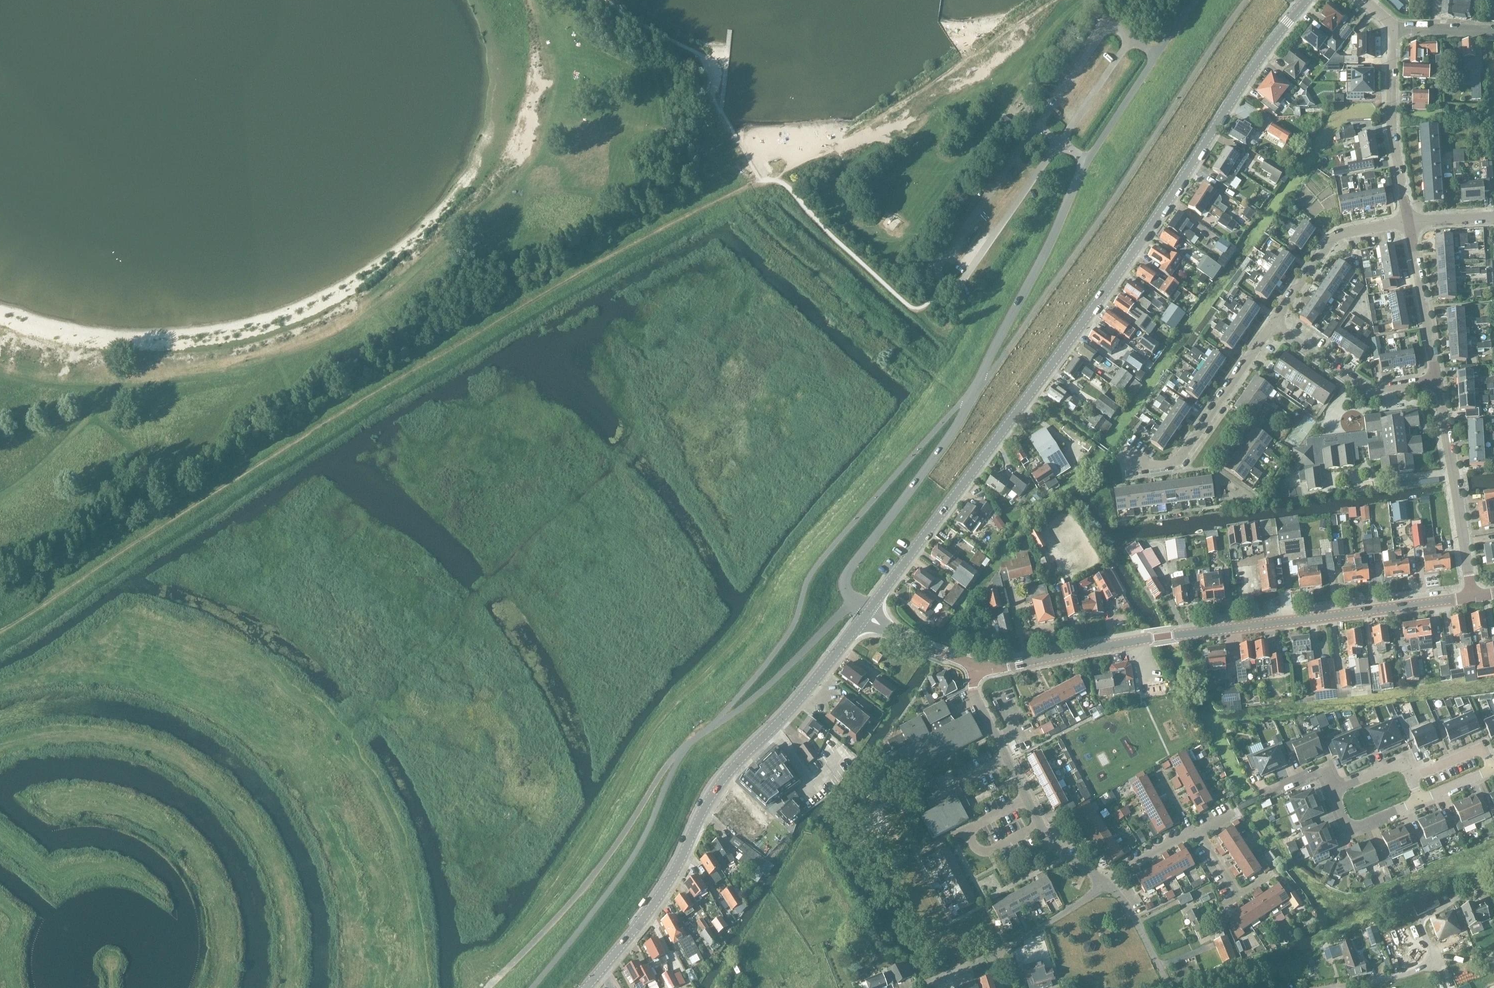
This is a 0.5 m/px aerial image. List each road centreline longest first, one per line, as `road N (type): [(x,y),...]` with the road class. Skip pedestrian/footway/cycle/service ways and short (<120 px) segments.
road 1 (track): [(767,179),(513,314),(0,632)]
road 2 (tertiary): [(867,614),(1306,0)]
road 3 (unclassified): [(853,600),(847,573),(950,436),(1080,173),(1198,0)]
road 4 (unclassified): [(853,600),(769,685),(675,756),(579,893),(488,987)]
road 5 (tertiary): [(587,987),(674,873),(724,778),(867,614)]
road 6 (tertiary): [(1147,639),(1473,598)]
road 7 (unclassified): [(1108,883),(1052,845),(973,692),(976,669)]
road 8 (residential): [(1473,598),(1437,379)]
road 9 (residential): [(1126,453),(1149,464),(1184,453),(1271,326)]
road 10 (residential): [(1408,222),(1392,138),(1390,27)]
road 11 (residential): [(1437,379),(1363,389),(1271,326)]
road 12 (residential): [(1271,326),(1331,240),(1408,222)]
road 13 (tertiary): [(1147,639),(976,669)]
road 14 (residential): [(1437,379),(1408,222)]
road 15 (tertiary): [(976,669),(867,614)]
road 16 (unclassified): [(1169,987),(1108,883)]

